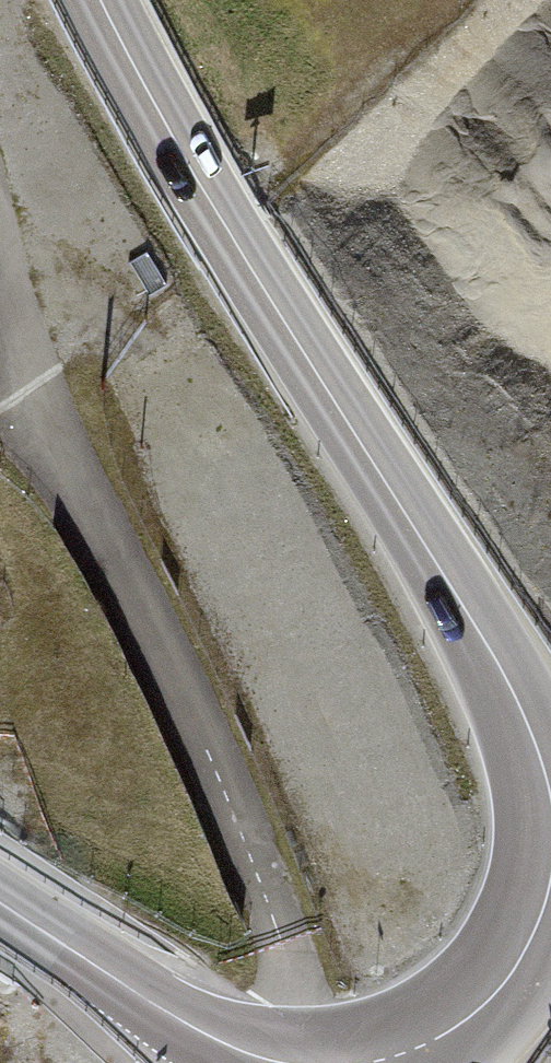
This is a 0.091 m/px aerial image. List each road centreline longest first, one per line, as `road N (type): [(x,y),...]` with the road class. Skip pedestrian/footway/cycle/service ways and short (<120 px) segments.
road 1 (primary): [(550,818),(542,753),(477,630),(170,137),(97,0)]
road 2 (unclassified): [(0,290),(44,440),(135,584),(274,910),(367,1062)]
road 3 (primary): [(277,1062),(218,1041),(0,901)]
road 4 (primary): [(381,1062),(426,1048),(497,995),(540,927),(550,858)]

